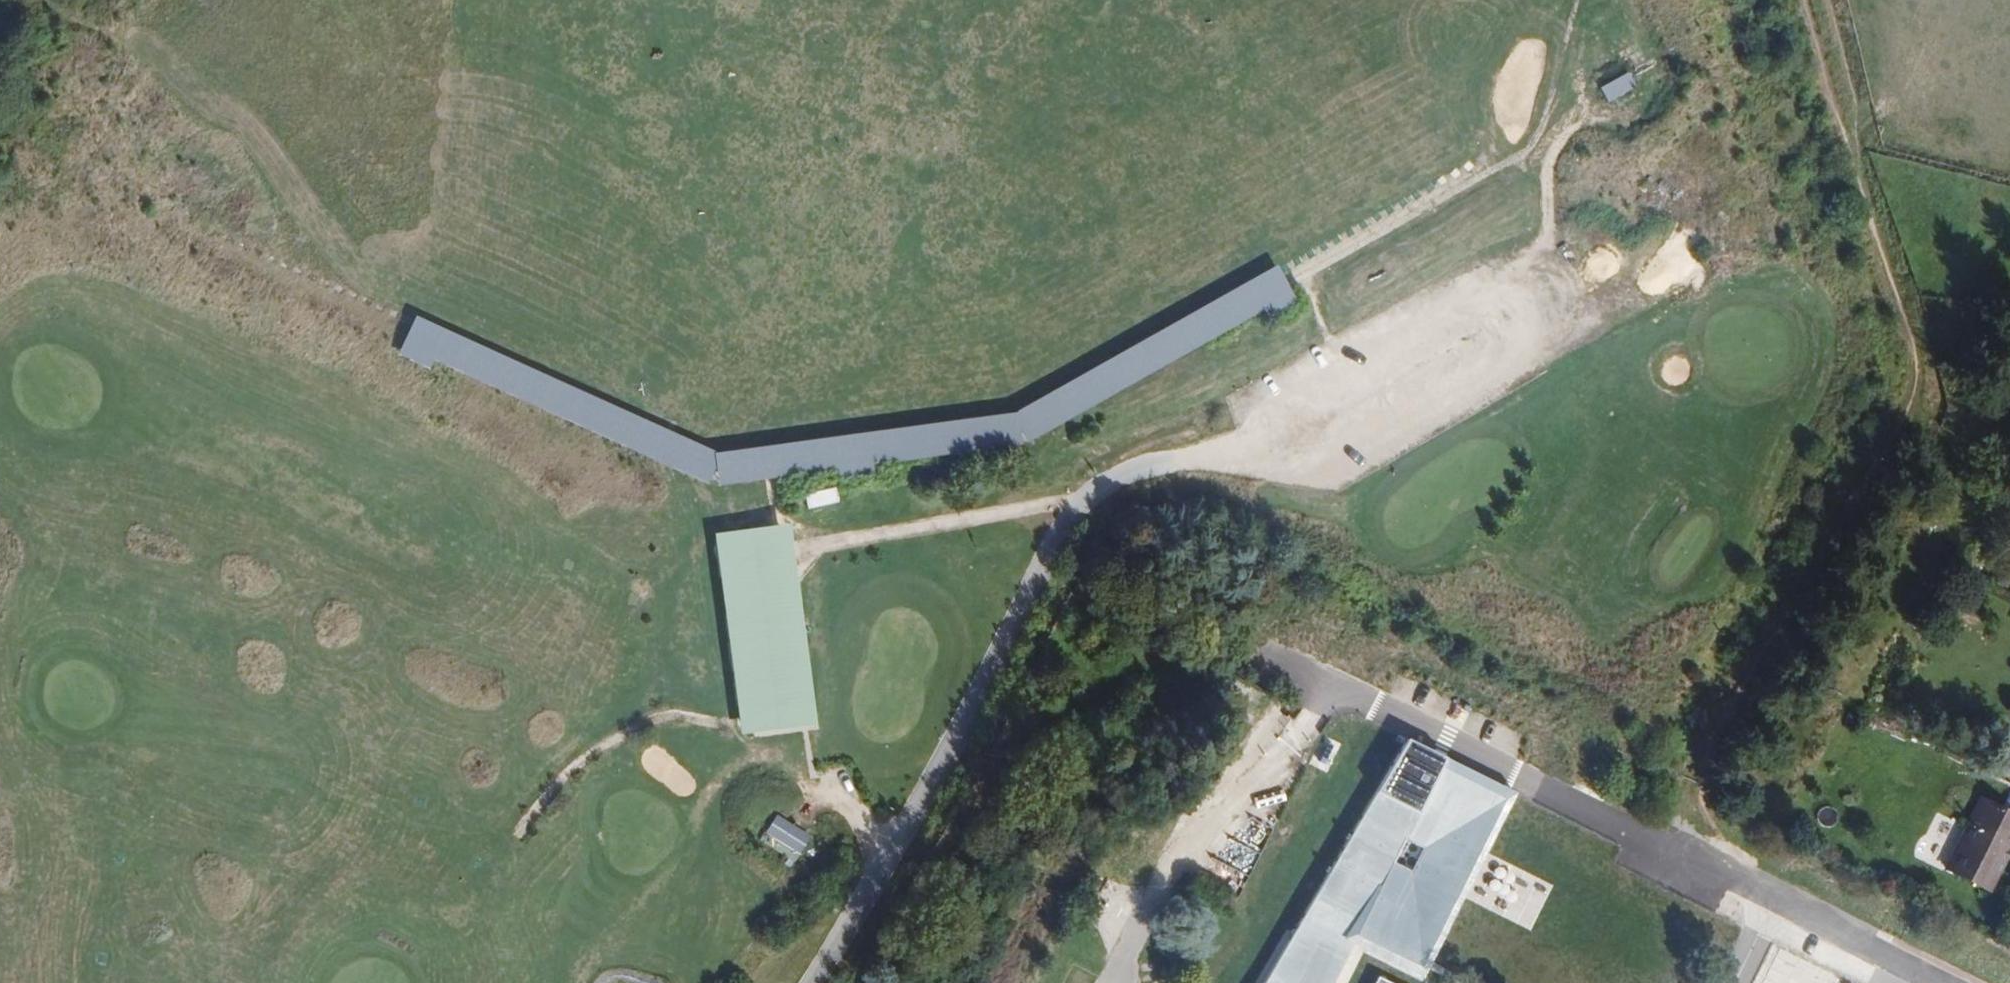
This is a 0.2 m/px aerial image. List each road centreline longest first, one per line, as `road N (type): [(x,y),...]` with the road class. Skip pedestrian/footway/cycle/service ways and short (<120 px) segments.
road 1 (unclassified): [(1111,982),(1174,857),(1319,713)]
road 2 (residential): [(1778,905),(1944,982)]

